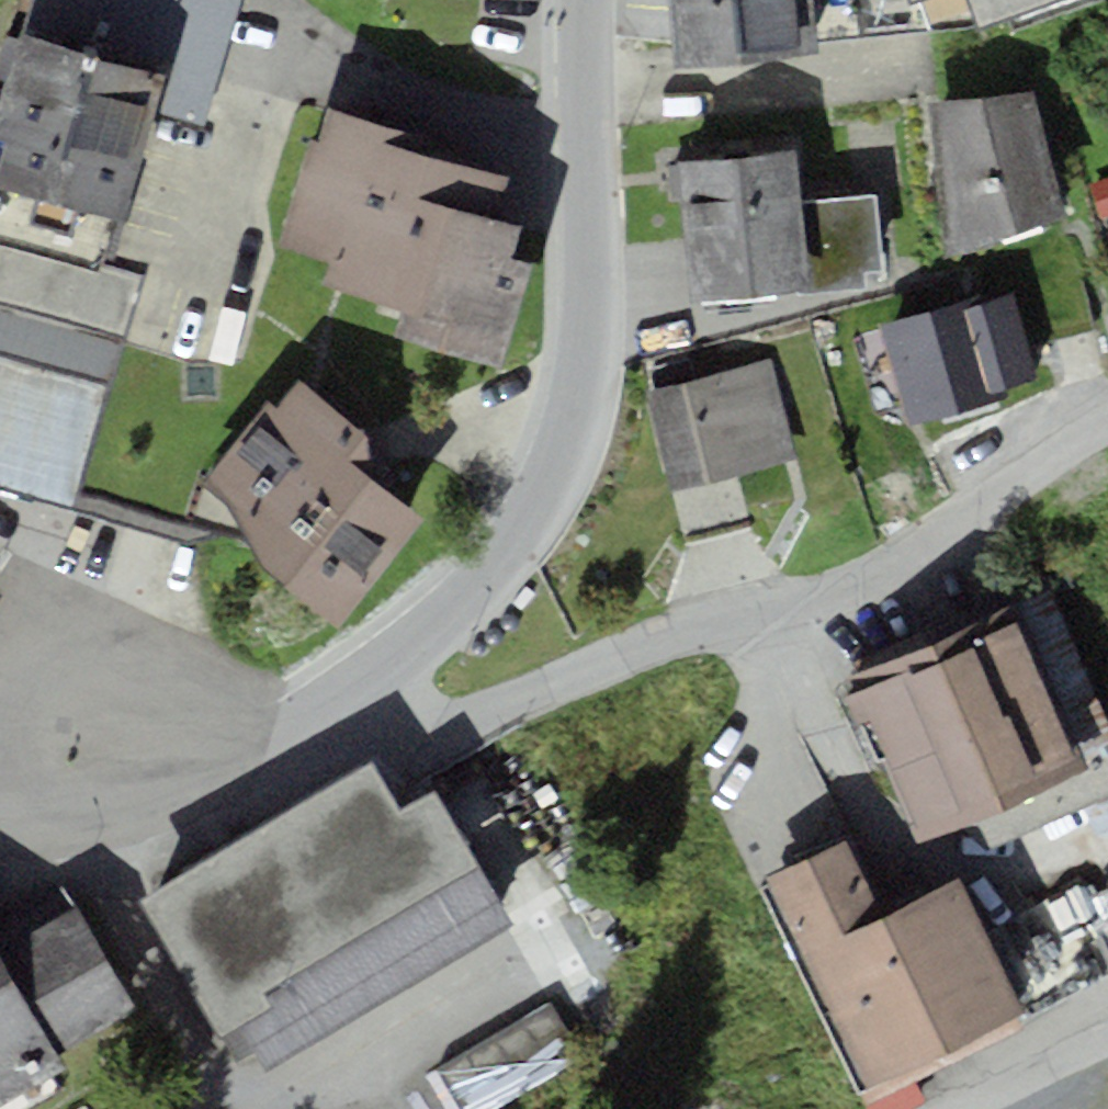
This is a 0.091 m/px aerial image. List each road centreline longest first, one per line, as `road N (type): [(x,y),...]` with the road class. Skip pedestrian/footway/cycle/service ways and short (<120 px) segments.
road 1 (residential): [(279,722),(427,726),(865,588),(1107,431)]
road 2 (residential): [(279,722),(411,630),(528,519),(573,372),(575,196),(565,90),(576,0)]
road 3 (residential): [(0,817),(104,820),(166,797),(279,722)]

